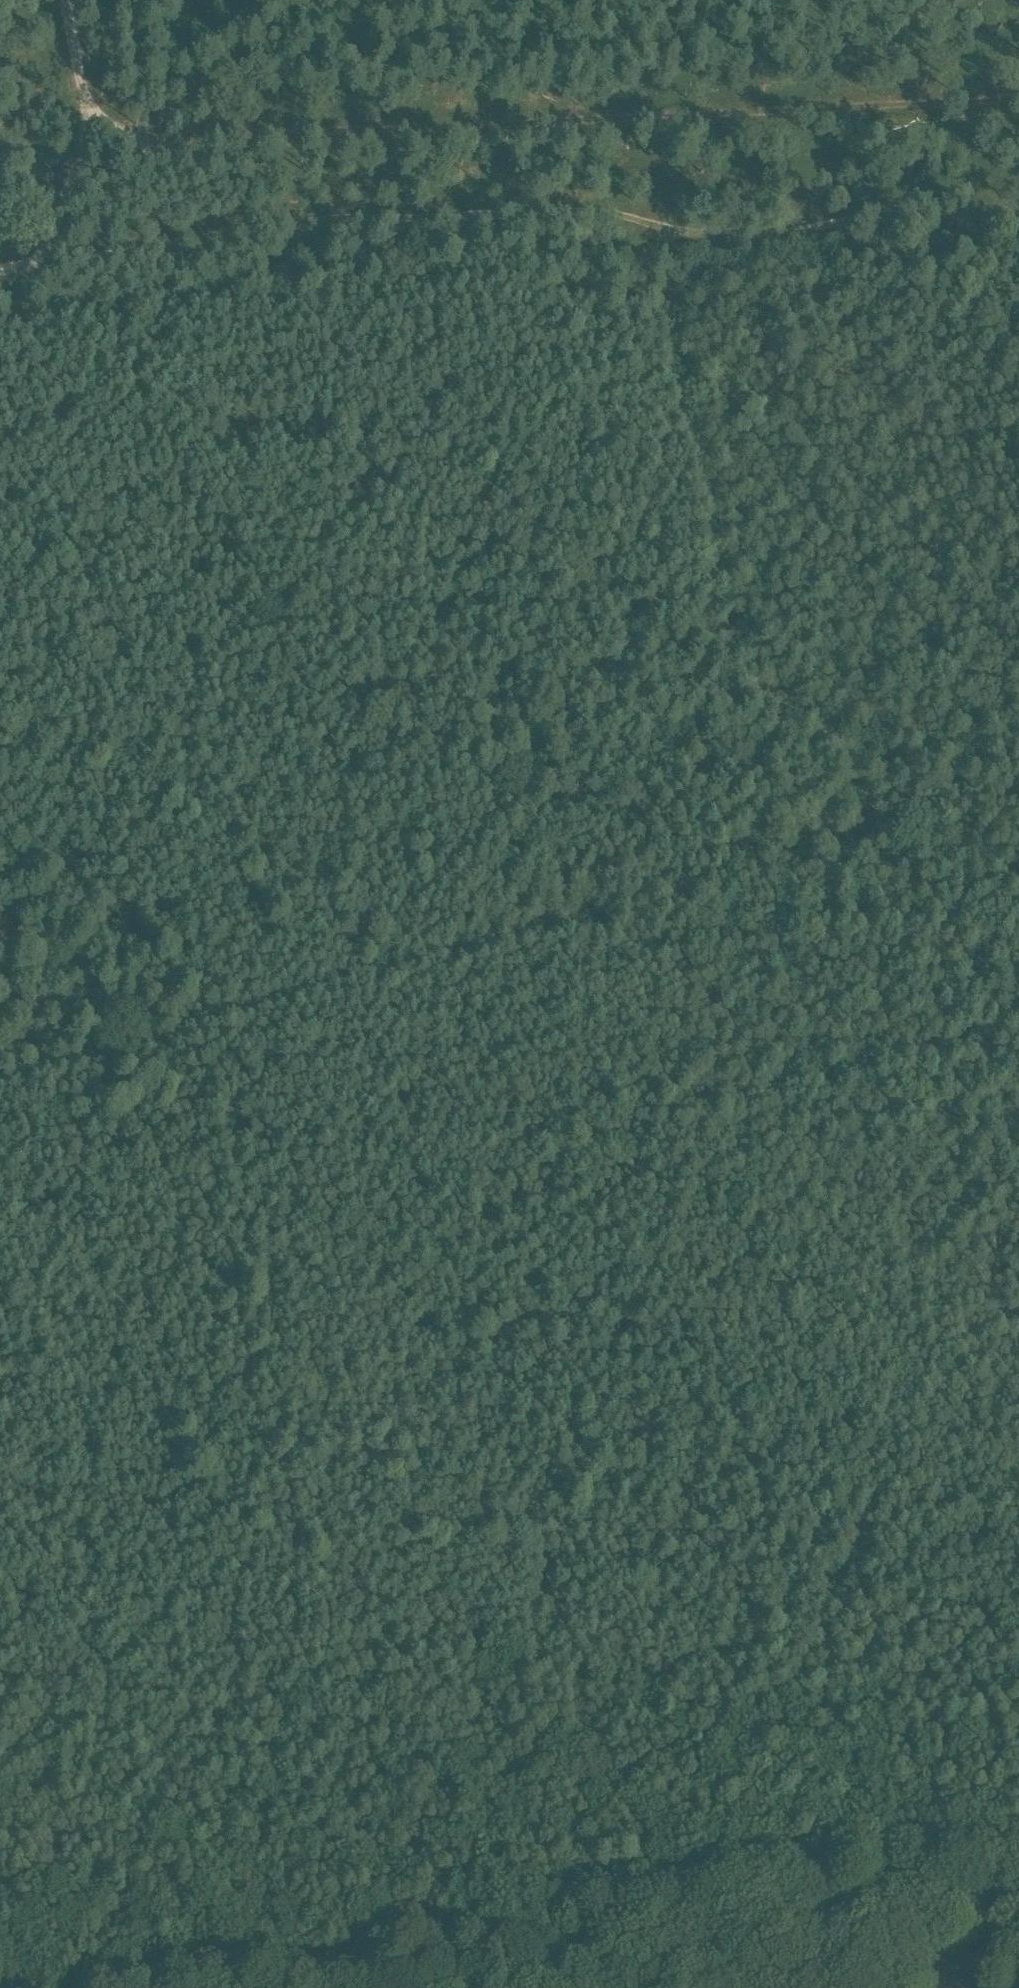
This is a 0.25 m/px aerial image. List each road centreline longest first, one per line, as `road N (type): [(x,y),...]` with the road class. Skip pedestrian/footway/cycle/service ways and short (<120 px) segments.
road 1 (track): [(153,141),(1018,102)]
road 2 (track): [(153,141),(145,164),(40,259)]
road 3 (track): [(40,259),(59,235),(70,181),(99,117)]
road 4 (track): [(67,0),(84,93),(99,117)]

